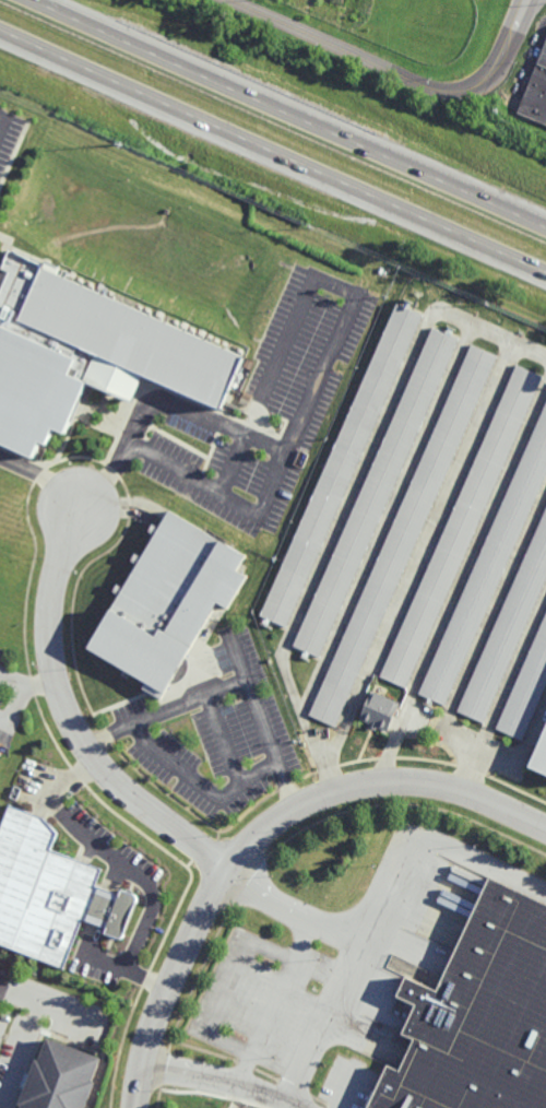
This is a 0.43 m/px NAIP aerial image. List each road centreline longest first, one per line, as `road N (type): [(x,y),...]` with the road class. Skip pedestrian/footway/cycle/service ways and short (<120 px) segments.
road 1 (residential): [(136,1107),(142,1058),(174,976),(228,868),(275,821),(335,791),(402,781),(462,792),(545,829)]
road 2 (motorway): [(0,29),(545,272)]
road 3 (motorway): [(545,226),(36,0)]
road 4 (residential): [(228,868),(126,793),(76,727),(51,621),(79,508)]
road 5 (residential): [(527,0),(498,67),(462,92),(424,85),(231,0)]

